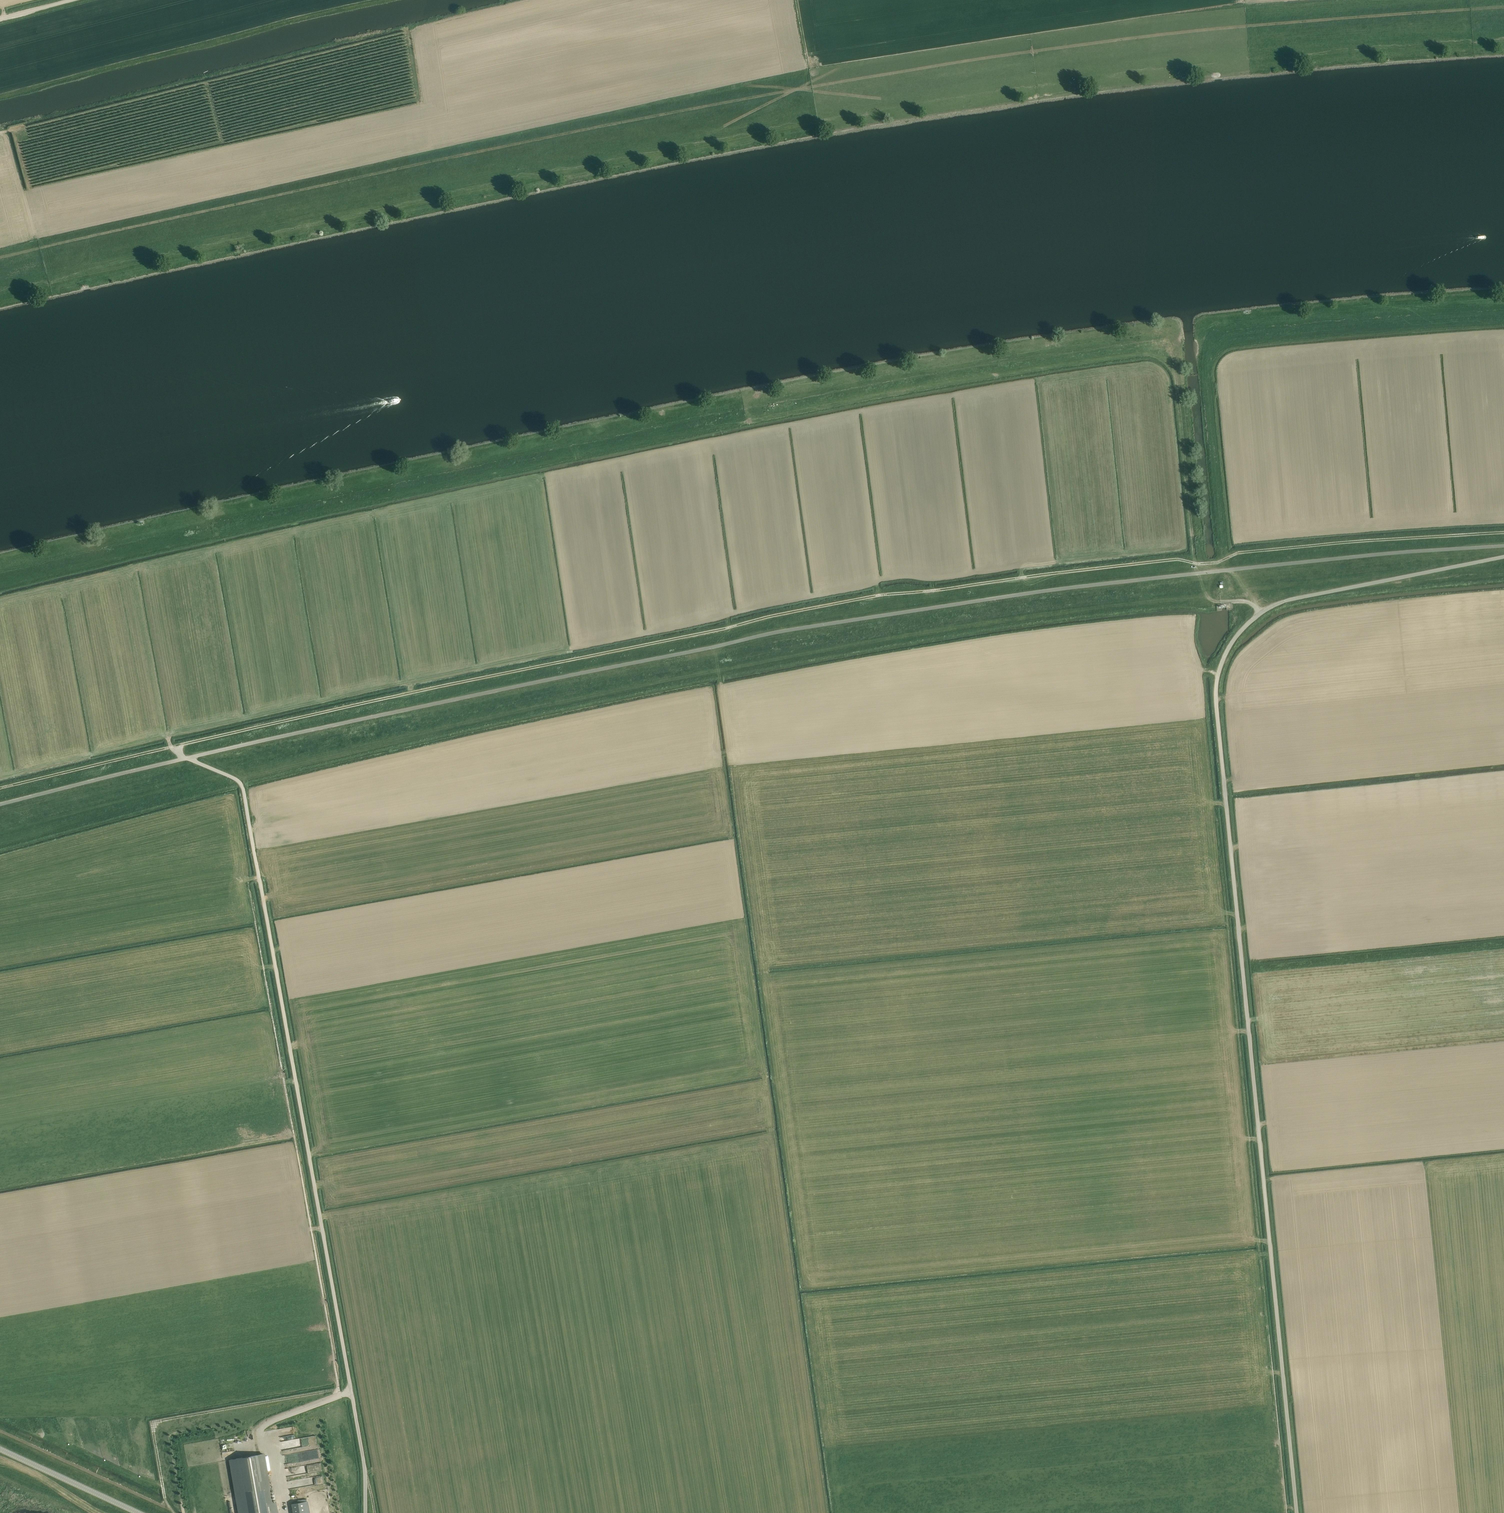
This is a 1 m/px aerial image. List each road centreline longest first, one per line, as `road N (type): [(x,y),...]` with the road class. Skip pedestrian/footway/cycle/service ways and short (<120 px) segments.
road 1 (unclassified): [(1297,1512),(1216,689),(1236,637),(1274,605),(1503,558)]
road 2 (unclassified): [(366,1512),(366,1472),(242,785),(187,758),(167,737)]
road 3 (track): [(340,1395),(251,899)]
road 4 (unclassified): [(138,1512),(0,1449)]

